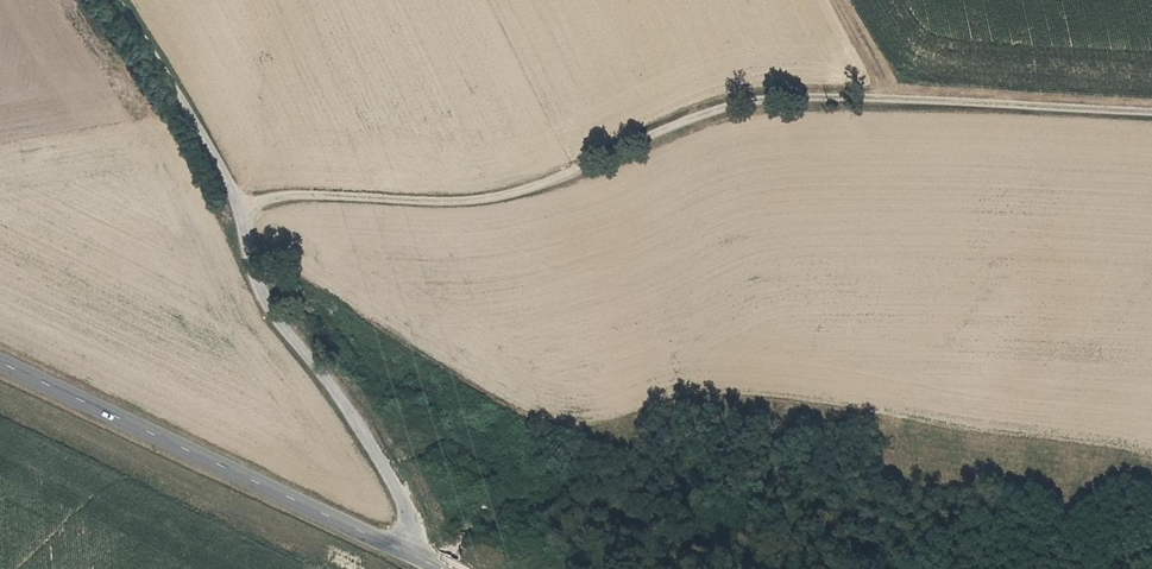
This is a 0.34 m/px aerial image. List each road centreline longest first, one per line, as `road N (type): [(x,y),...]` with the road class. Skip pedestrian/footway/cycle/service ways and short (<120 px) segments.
road 1 (track): [(241,209),(320,198),(497,200),(753,103),(1151,112)]
road 2 (unclassified): [(409,553),(411,514),(348,413),(266,309),(247,273),(241,209),(117,0)]
road 3 (tertiary): [(0,362),(409,553)]

